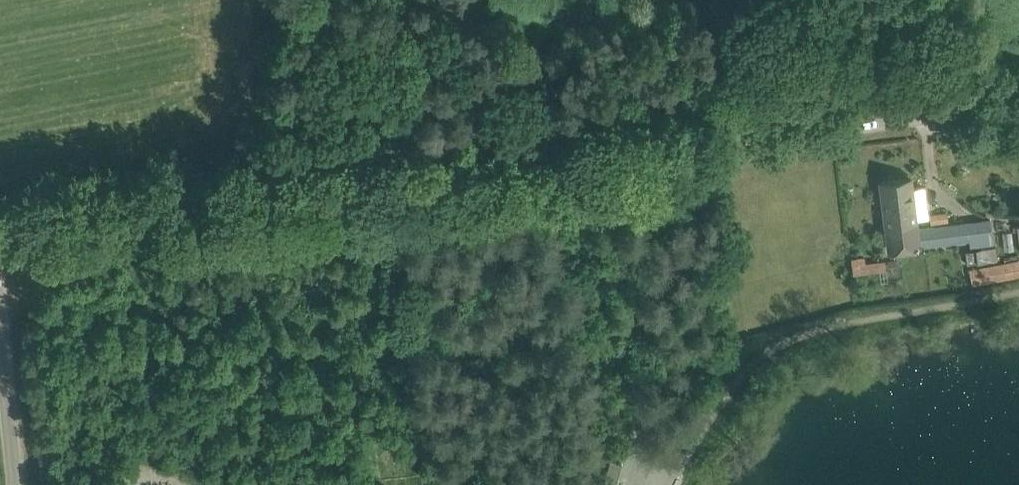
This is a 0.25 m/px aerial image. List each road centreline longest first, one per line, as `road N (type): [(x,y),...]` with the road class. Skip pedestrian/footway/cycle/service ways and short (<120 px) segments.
road 1 (unclassified): [(0,227),(1018,104)]
road 2 (track): [(568,157),(653,484)]
road 3 (unclassified): [(20,484),(0,301)]

